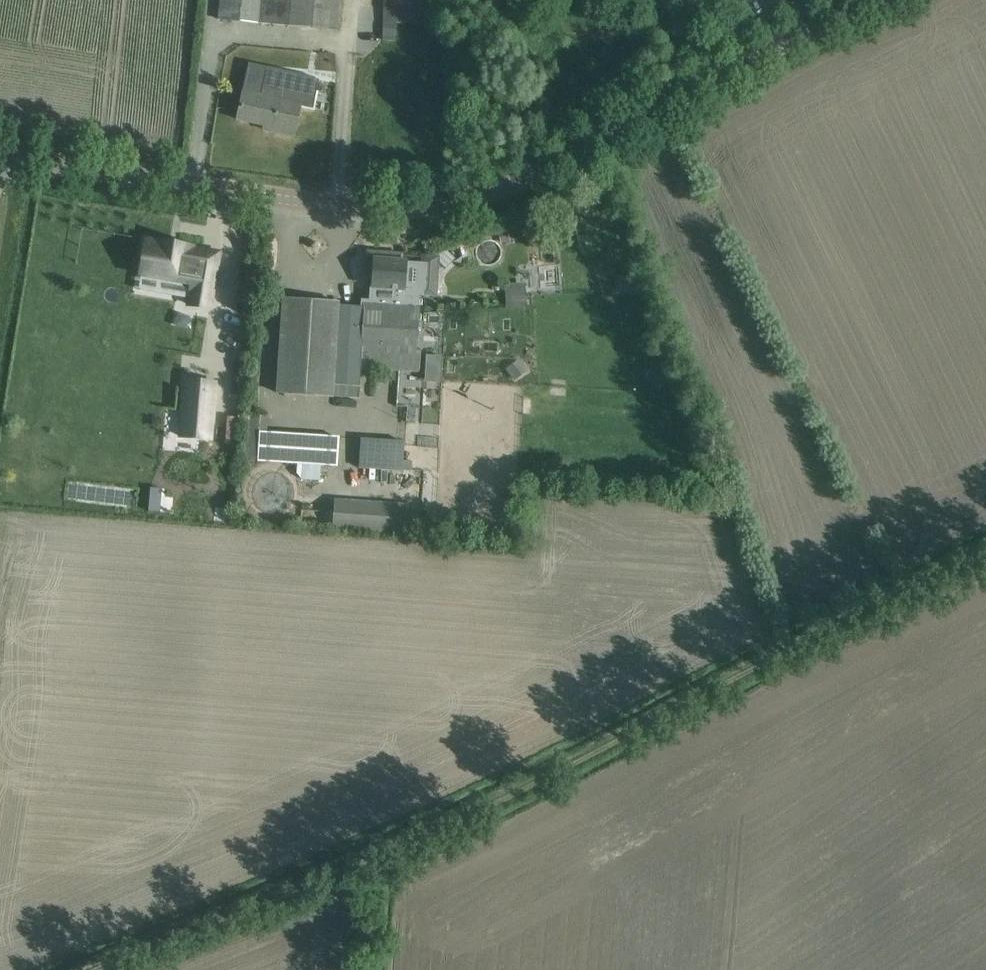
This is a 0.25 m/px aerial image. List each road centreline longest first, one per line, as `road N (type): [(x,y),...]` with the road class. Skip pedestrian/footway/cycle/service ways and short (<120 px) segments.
road 1 (track): [(83,969),(421,835),(985,546)]
road 2 (unclassified): [(3,159),(420,212),(520,185),(863,0)]

